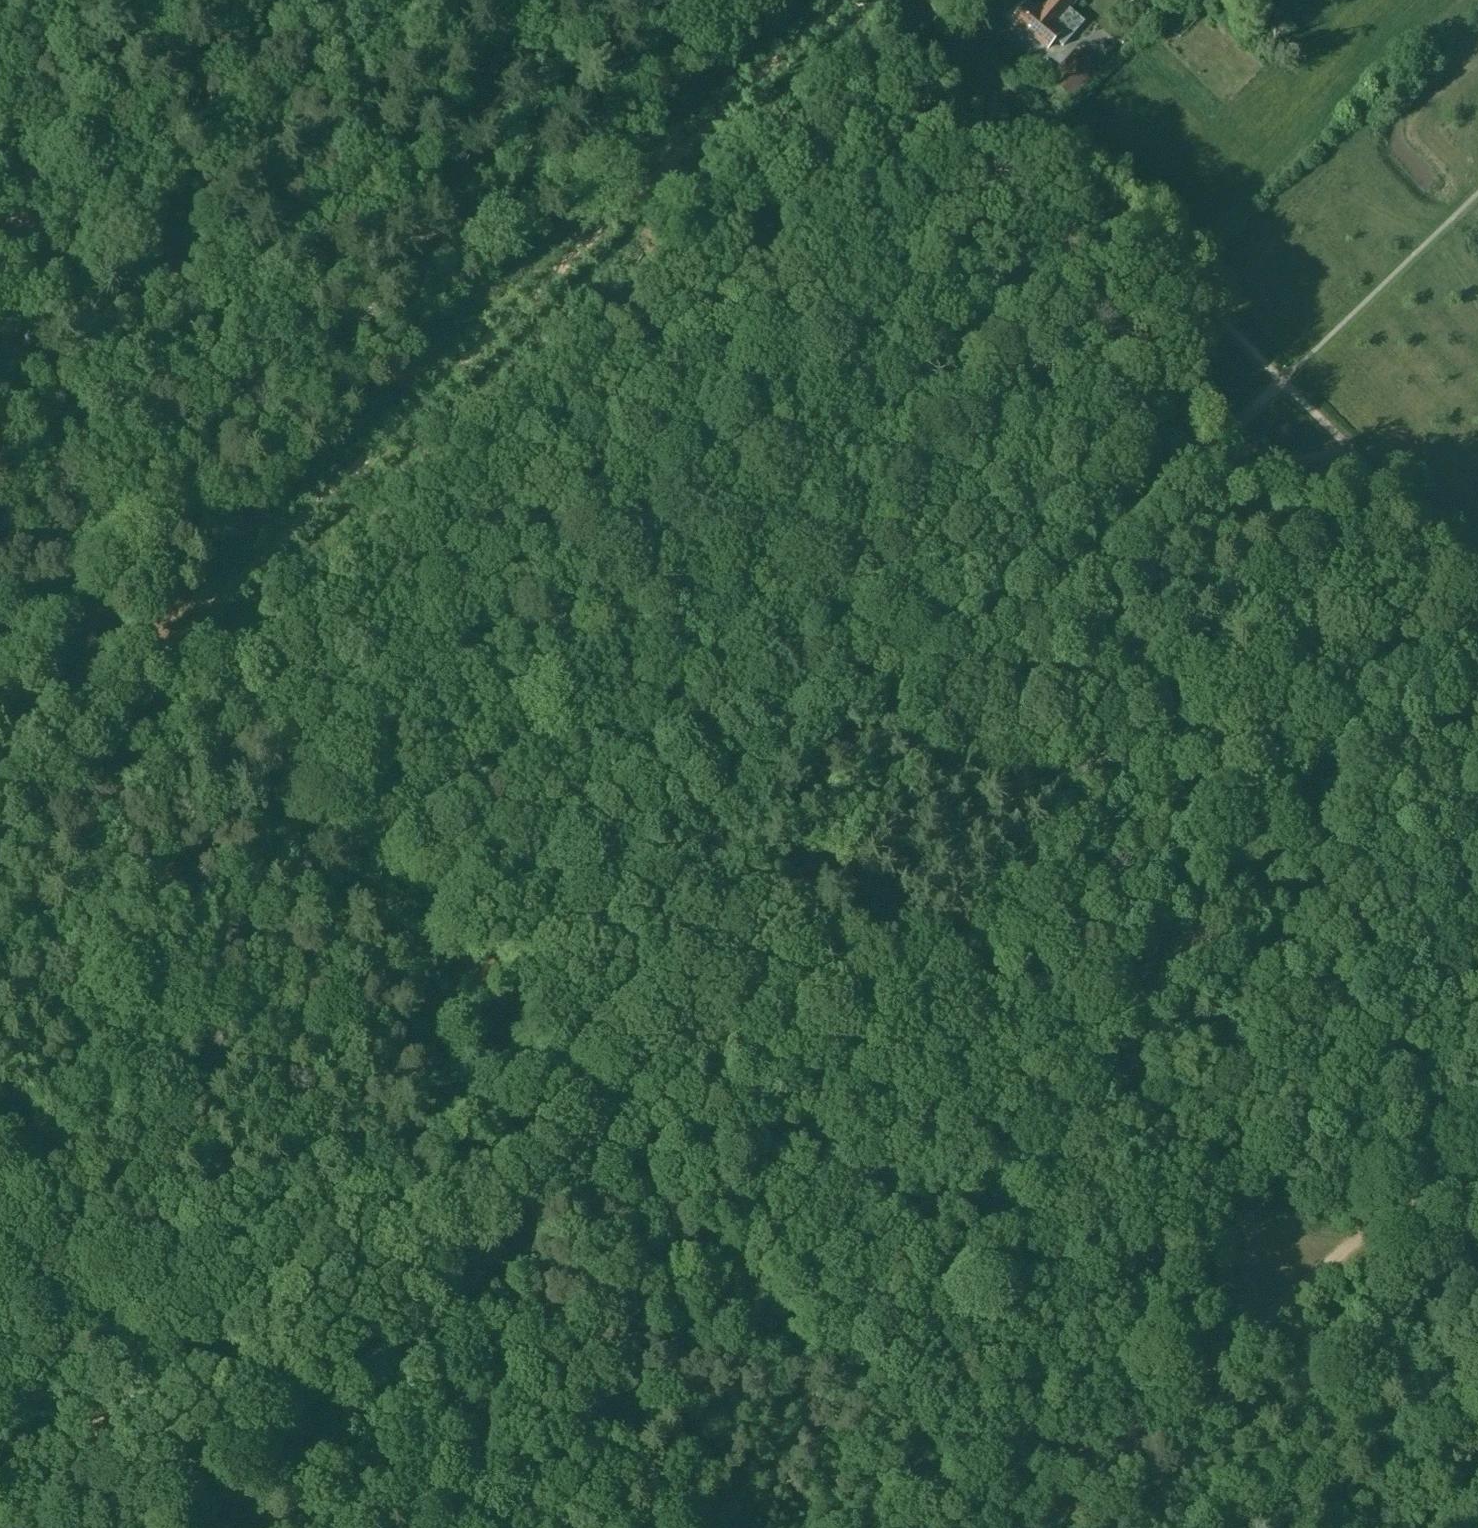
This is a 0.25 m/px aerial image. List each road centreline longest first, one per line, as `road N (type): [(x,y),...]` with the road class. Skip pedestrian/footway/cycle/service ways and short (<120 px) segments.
road 1 (track): [(1031,1527),(1477,1123)]

